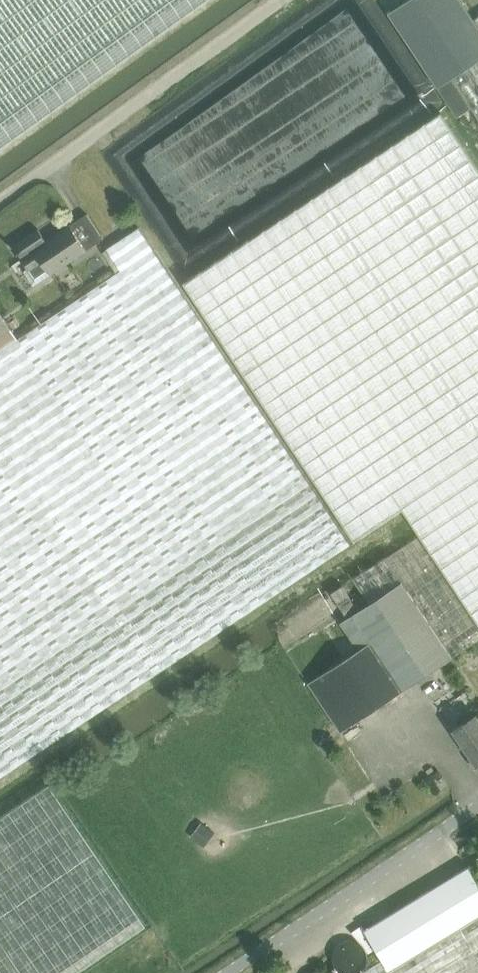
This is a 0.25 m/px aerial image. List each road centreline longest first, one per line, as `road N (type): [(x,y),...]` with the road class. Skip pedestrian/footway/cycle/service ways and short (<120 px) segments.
road 1 (unclassified): [(233,972),(477,809)]

